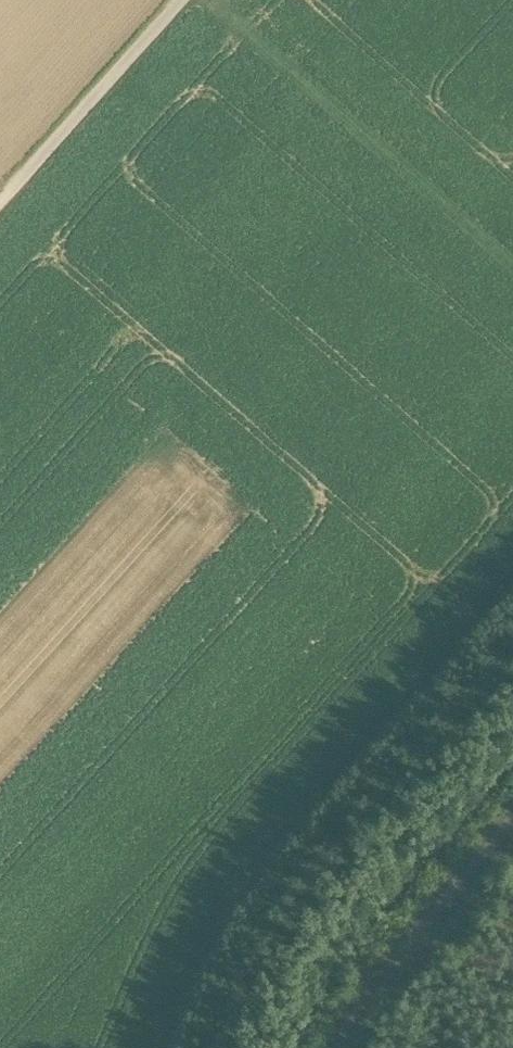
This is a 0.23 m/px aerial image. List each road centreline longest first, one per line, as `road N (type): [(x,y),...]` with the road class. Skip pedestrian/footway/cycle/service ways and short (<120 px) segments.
road 1 (track): [(203,0),(512,275)]
road 2 (track): [(512,819),(382,964),(331,1047)]
road 3 (unclassified): [(183,0),(0,202)]

